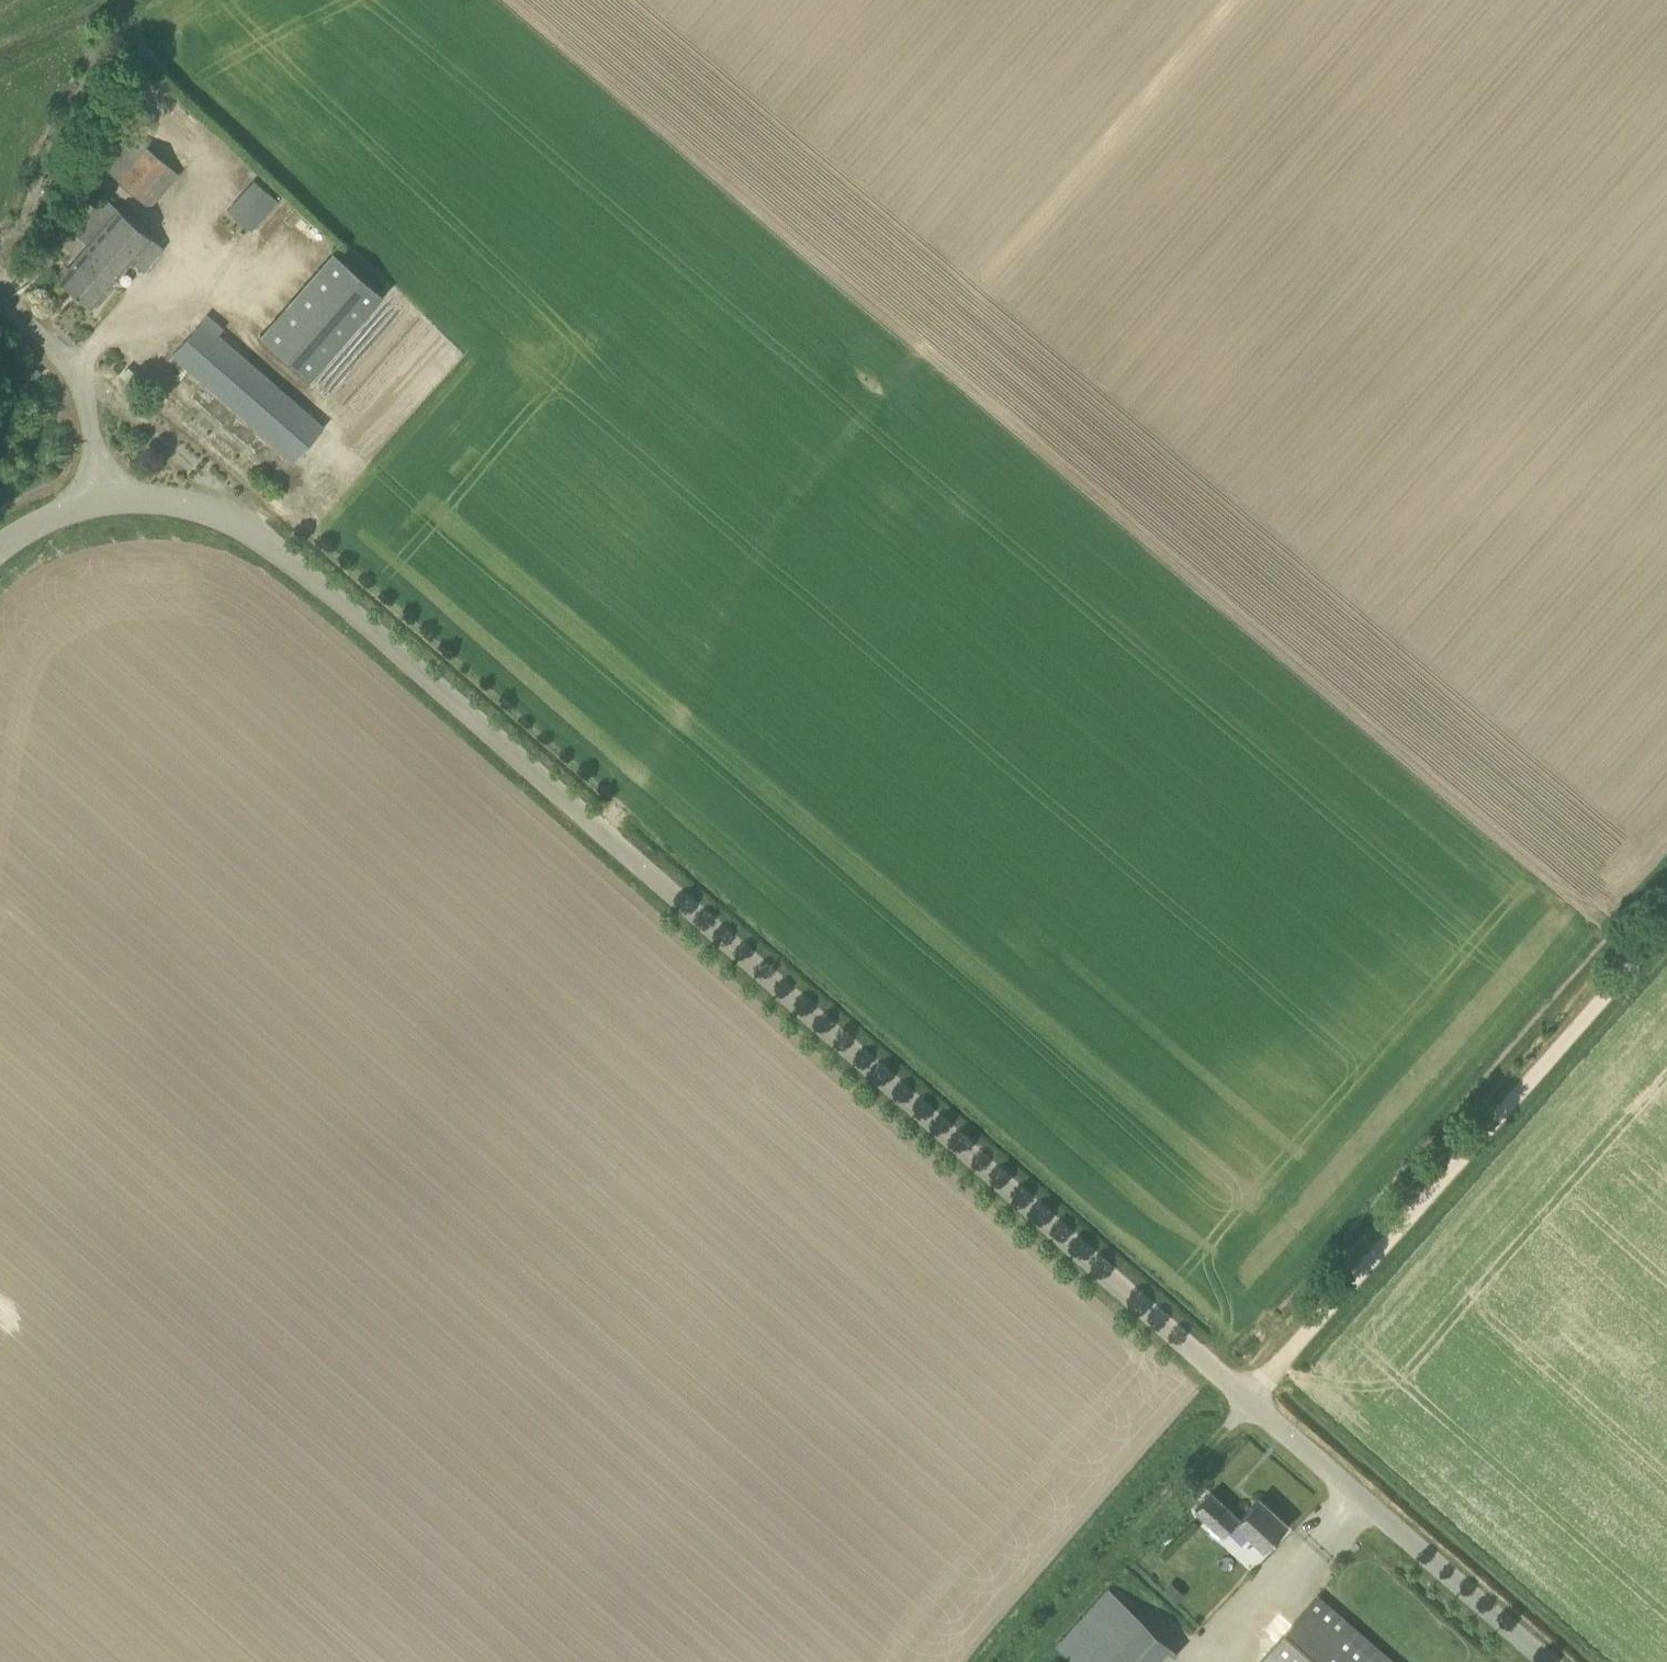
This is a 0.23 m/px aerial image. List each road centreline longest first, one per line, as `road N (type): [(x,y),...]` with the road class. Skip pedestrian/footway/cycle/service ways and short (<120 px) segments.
road 1 (unclassified): [(0,549),(38,522),(102,499),(154,497),(217,512),(251,531),(420,667),(1111,1293),(1247,1396),(1549,1661)]
road 2 (track): [(1666,922),(1247,1396)]

